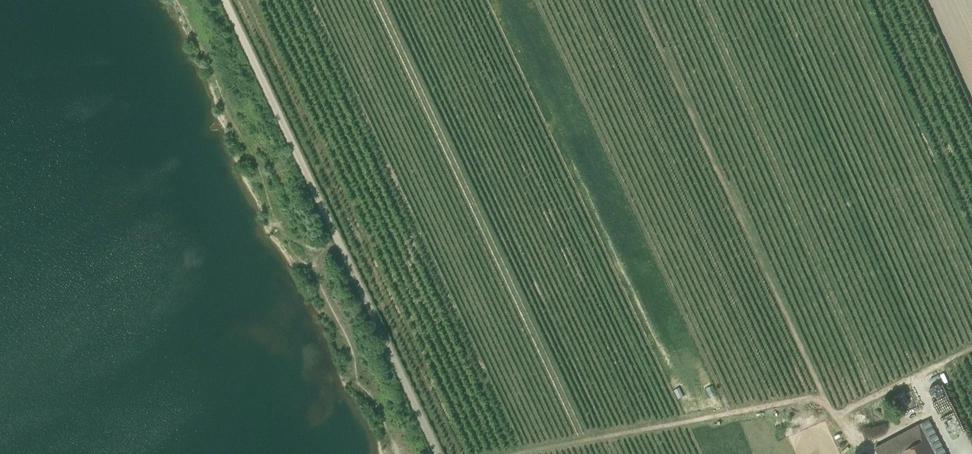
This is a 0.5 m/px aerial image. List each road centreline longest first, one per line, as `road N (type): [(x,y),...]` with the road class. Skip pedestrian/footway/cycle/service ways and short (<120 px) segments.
road 1 (track): [(438,453),(224,0)]

